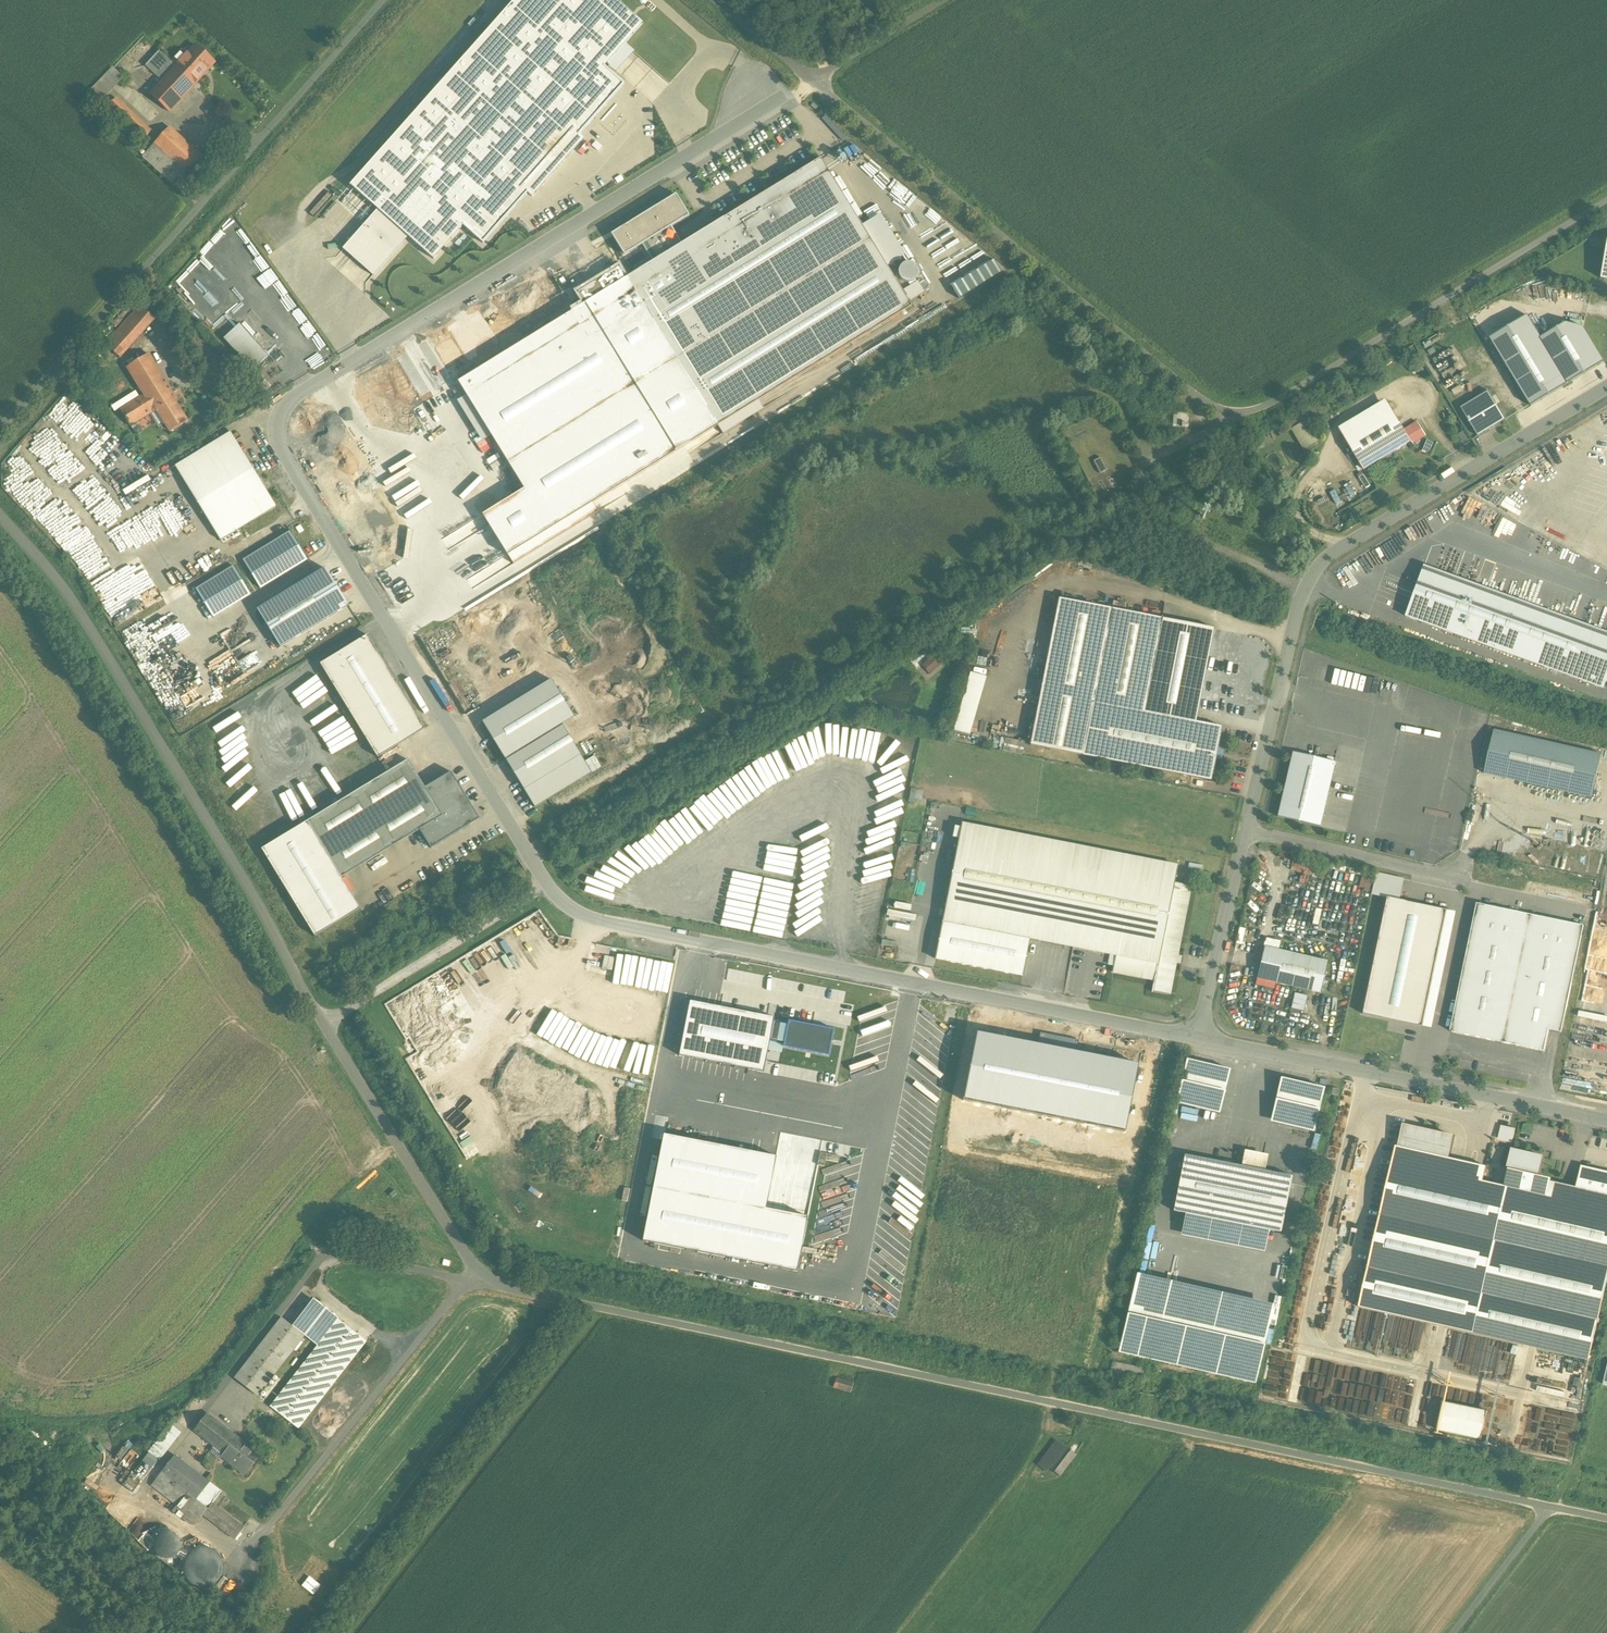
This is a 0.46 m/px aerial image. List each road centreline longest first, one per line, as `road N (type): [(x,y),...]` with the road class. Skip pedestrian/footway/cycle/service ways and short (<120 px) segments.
road 1 (unclassified): [(1606,1520),(1361,1476),(513,1292),(469,1263),(324,1025)]
road 2 (residential): [(545,885),(285,458),(277,422),(296,397),(729,130)]
road 3 (residential): [(1606,203),(1269,408),(1233,413),(1202,398),(813,82)]
road 4 (residential): [(1200,1038),(611,924),(572,910),(545,885)]
road 5 (residential): [(1606,388),(1316,567),(1296,612),(1245,832)]
road 6 (unclassified): [(324,1025),(87,623),(0,517)]
road 7 (unclassified): [(0,431),(384,0)]
road 8 (residential): [(1606,1122),(1200,1038)]
road 9 (residential): [(324,1025),(545,885)]
road 10 (residential): [(1459,873),(1433,874),(1245,832)]
road 11 (residential): [(1245,832),(1200,1038)]
road 12 (unclassified): [(813,82),(947,0)]
road 13 (unclassified): [(713,0),(813,82)]

